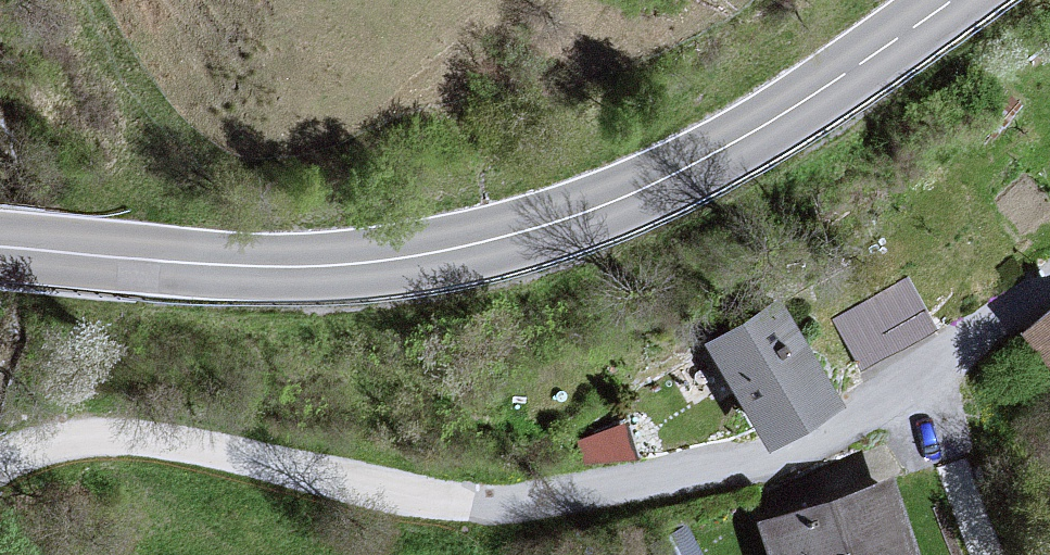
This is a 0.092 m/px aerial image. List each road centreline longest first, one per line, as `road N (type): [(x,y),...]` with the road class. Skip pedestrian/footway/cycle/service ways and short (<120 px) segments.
road 1 (residential): [(0,466),(56,448),(195,460),(478,519),(581,509),(879,428),(999,325),(1049,297)]
road 2 (secondary): [(954,0),(709,157),(600,208),(519,234),(345,265),(238,266),(0,248)]

